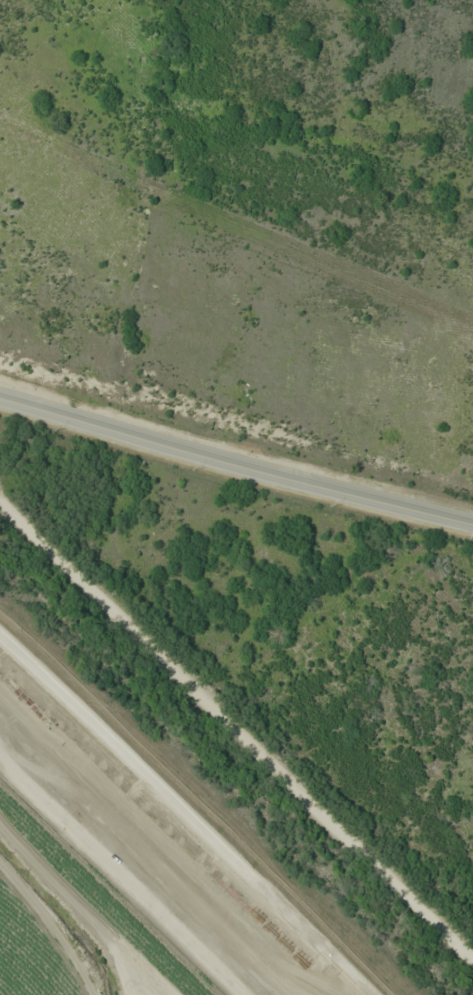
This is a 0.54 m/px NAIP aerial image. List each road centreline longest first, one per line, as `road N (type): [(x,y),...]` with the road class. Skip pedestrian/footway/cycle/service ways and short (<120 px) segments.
road 1 (residential): [(472,958),(0,491)]
road 2 (residential): [(374,994),(0,637)]
road 3 (tertiary): [(0,400),(472,533)]

